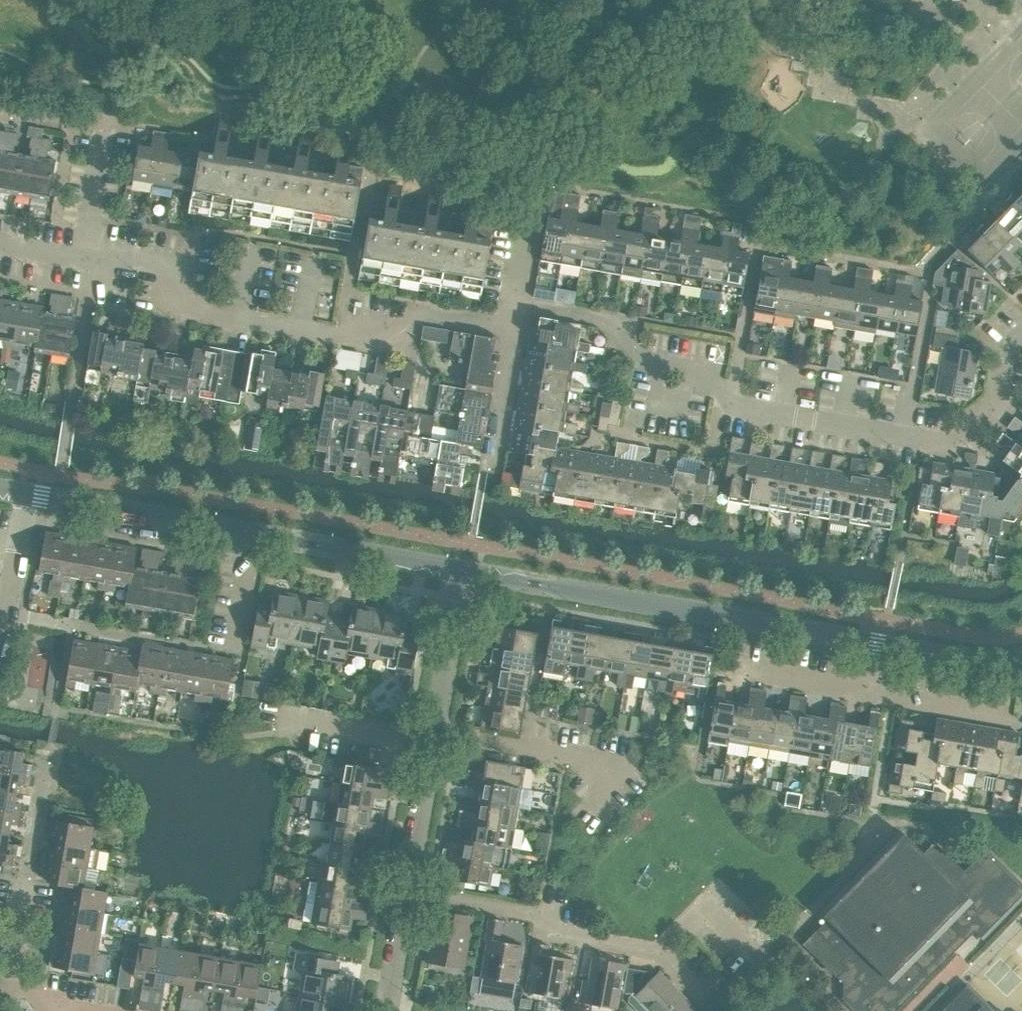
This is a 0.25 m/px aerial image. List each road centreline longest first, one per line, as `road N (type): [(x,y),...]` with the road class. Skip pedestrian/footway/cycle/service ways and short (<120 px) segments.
road 1 (residential): [(1005,356),(969,439),(629,381),(637,328),(518,305)]
road 2 (residential): [(515,325),(436,311),(431,336),(340,336),(178,305),(185,268),(117,256),(82,270),(0,254)]
road 3 (tertiary): [(25,496),(459,571)]
road 4 (tertiary): [(459,571),(878,647)]
road 5 (residential): [(704,997),(661,954),(558,935),(538,915),(407,888)]
road 6 (residential): [(435,735),(625,768),(601,788)]
road 7 (residential): [(435,735),(459,571)]
road 8 (residential): [(435,735),(416,741),(278,717)]
road 9 (residential): [(715,664),(869,692)]
road 10 (residential): [(407,888),(435,735)]
road 11 (tertiary): [(878,647),(993,665),(1021,662)]
road 12 (residential): [(0,638),(25,496)]
road 13 (residential): [(869,692),(1010,719)]
road 14 (residential): [(494,460),(515,325)]
road 15 (residential): [(12,996),(34,868)]
road 16 (residential): [(387,1010),(407,888)]

